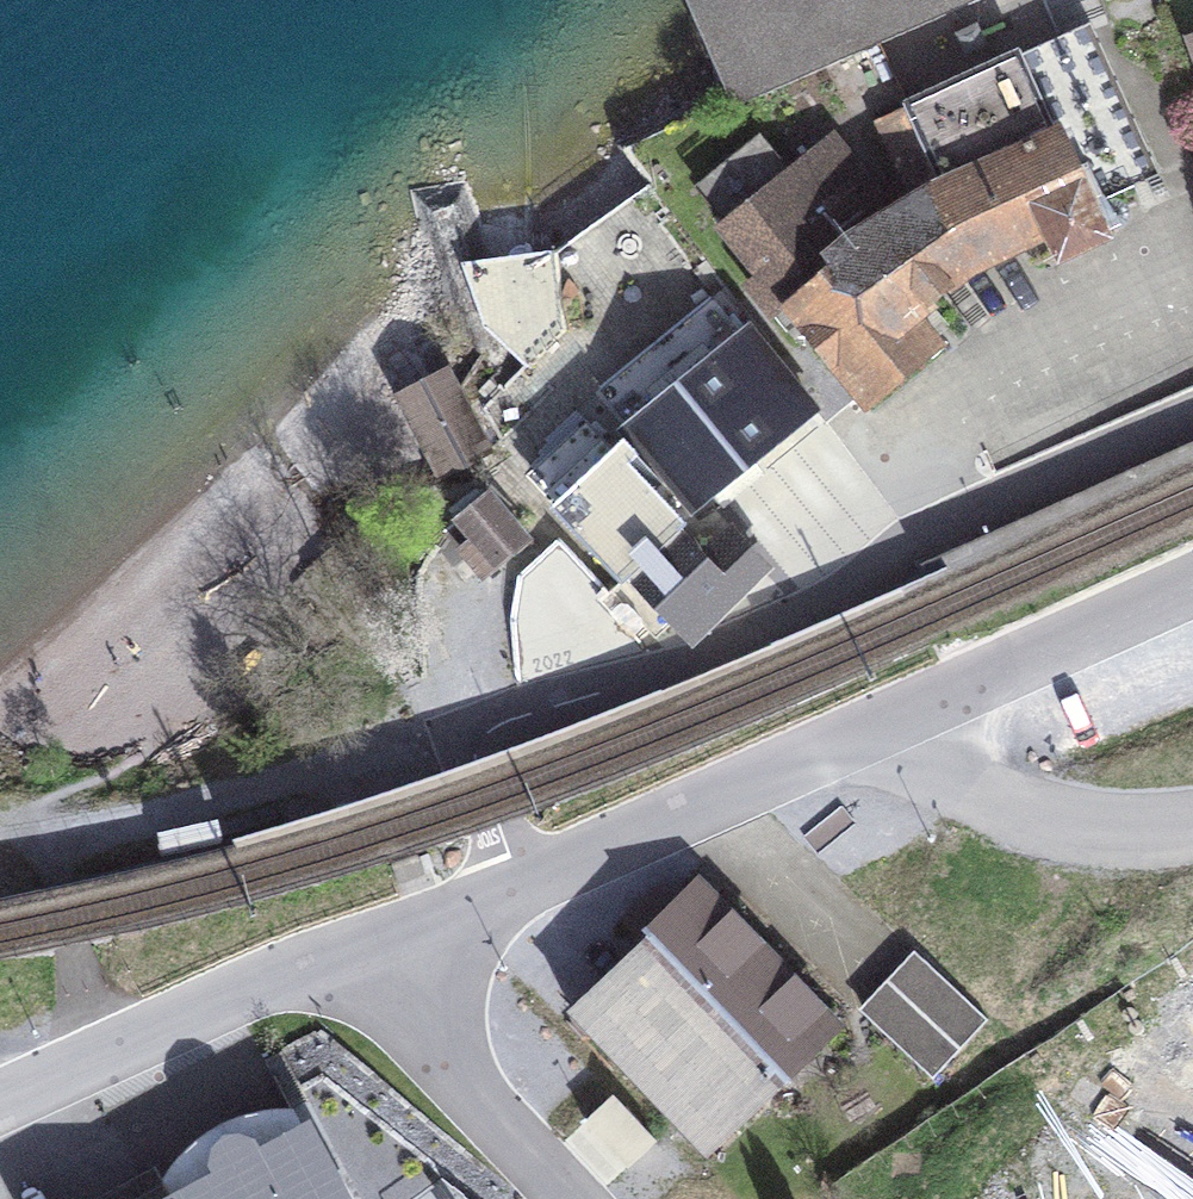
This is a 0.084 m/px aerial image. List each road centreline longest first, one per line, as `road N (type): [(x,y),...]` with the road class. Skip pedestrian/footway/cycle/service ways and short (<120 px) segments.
road 1 (residential): [(1192,422),(933,529),(829,606),(726,651),(470,734),(495,828),(522,878)]
road 2 (residential): [(1192,580),(522,878)]
road 3 (residential): [(308,975),(0,1113)]
road 4 (residential): [(308,975),(444,1111),(552,1198)]
road 5 (residential): [(522,878),(308,975)]

